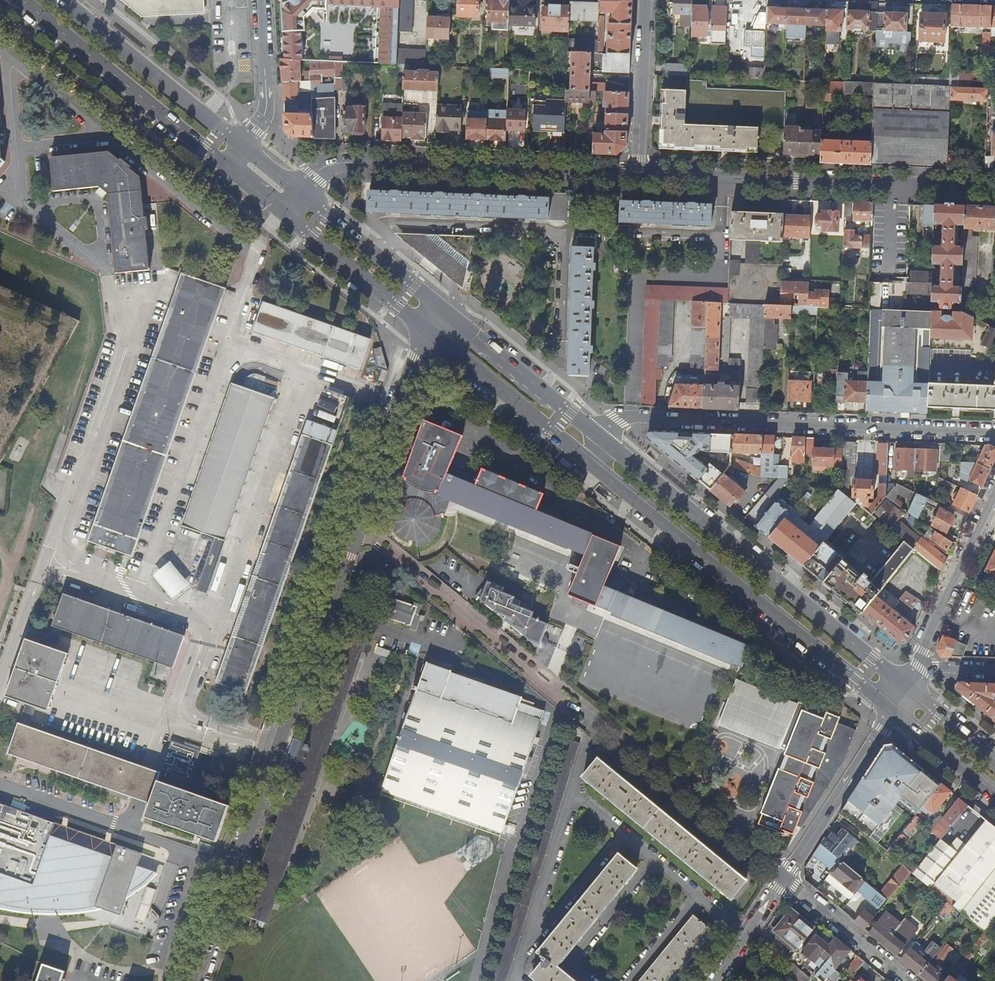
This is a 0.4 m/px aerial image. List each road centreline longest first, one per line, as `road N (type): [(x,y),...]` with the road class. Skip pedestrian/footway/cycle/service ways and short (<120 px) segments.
road 1 (residential): [(783,877),(354,533)]
road 2 (residential): [(195,980),(354,533)]
road 3 (residential): [(994,431),(636,416),(601,439)]
road 4 (primary): [(904,685),(601,439)]
road 5 (primary): [(591,465),(891,708)]
road 6 (tertiary): [(638,175),(994,190)]
road 7 (tertiary): [(299,193),(314,174),(346,163),(638,175)]
road 8 (primary): [(21,0),(228,169)]
road 9 (primary): [(243,148),(63,0)]
road 10 (residential): [(354,533),(430,334)]
road 11 (primary): [(430,334),(591,465)]
road 12 (residential): [(783,877),(891,708)]
road 13 (primary): [(452,320),(299,193)]
road 14 (primary): [(601,439),(452,320)]
road 15 (primary): [(284,215),(430,334)]
road 16 (residential): [(920,664),(994,496)]
road 17 (residential): [(645,0),(638,175)]
road 18 (residential): [(909,980),(783,877)]
road 19 (tertiary): [(261,0),(267,104),(243,148)]
road 20 (primary): [(891,708),(994,793)]
road 21 (residential): [(716,980),(783,877)]

